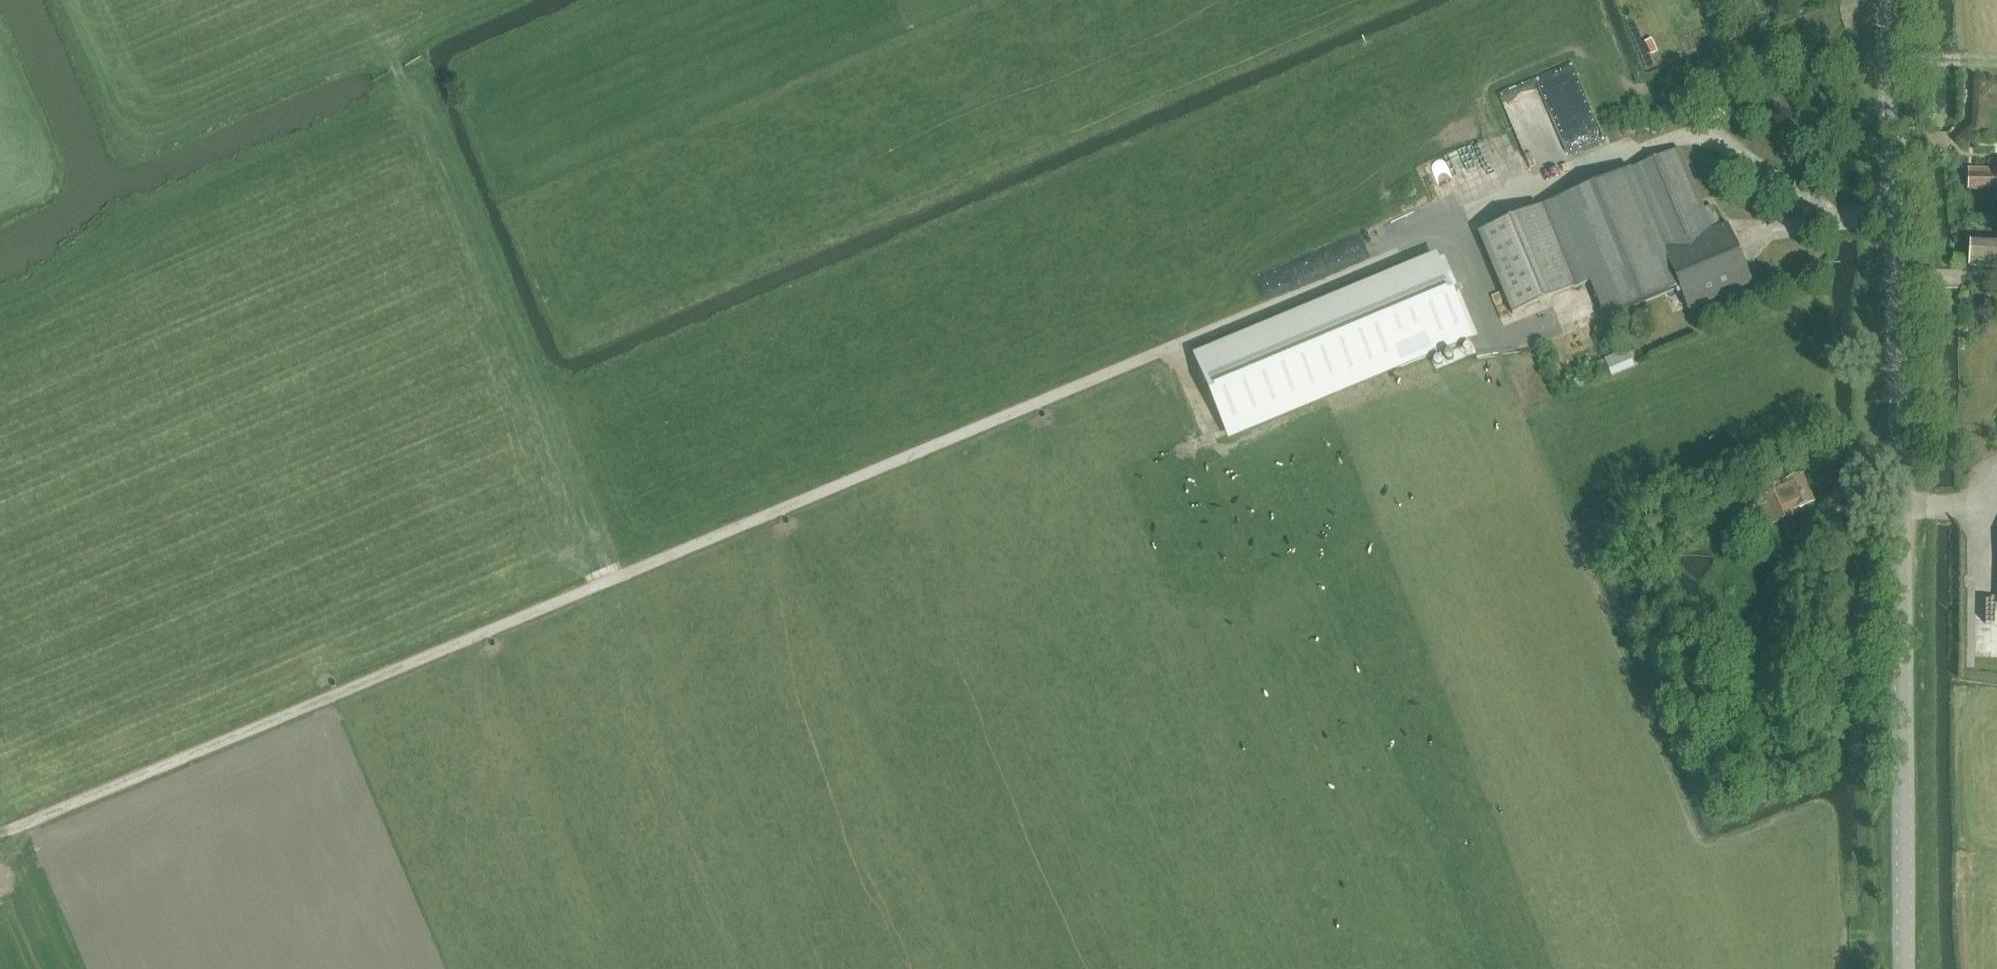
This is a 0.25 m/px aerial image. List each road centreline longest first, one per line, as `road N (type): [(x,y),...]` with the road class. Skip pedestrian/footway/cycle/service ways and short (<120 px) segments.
road 1 (tertiary): [(1905,968),(1884,0)]

